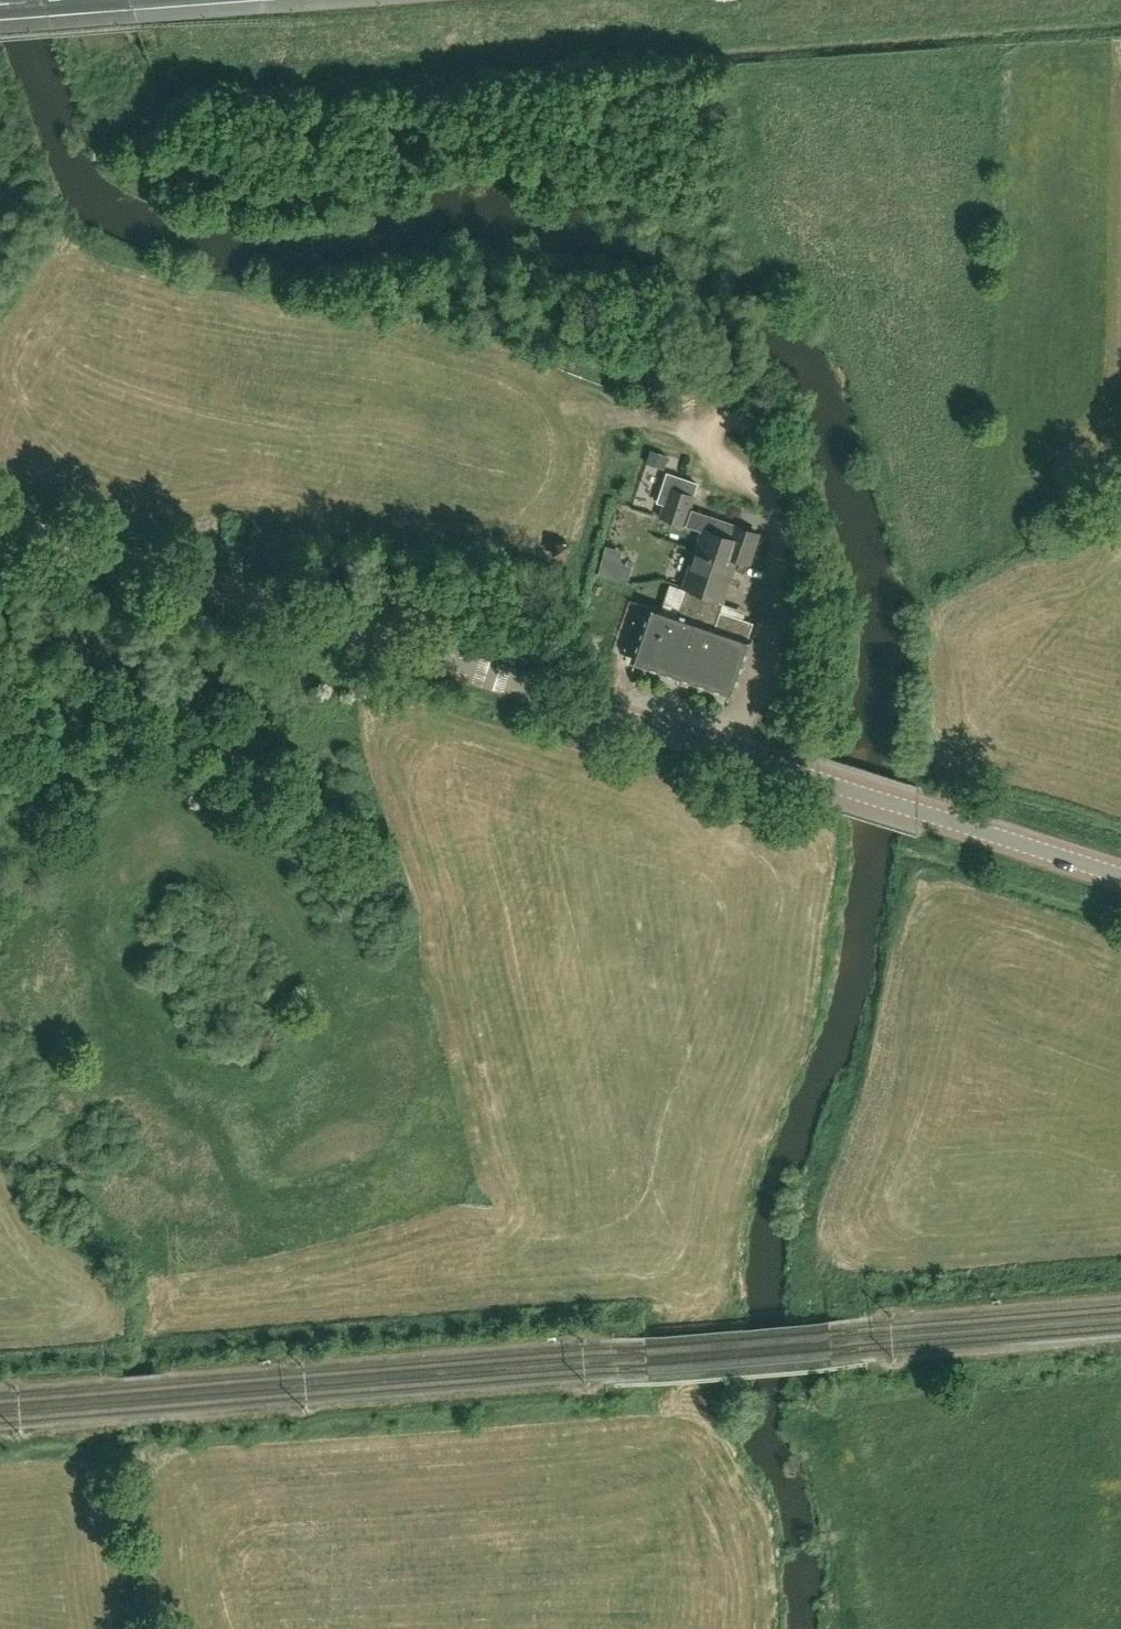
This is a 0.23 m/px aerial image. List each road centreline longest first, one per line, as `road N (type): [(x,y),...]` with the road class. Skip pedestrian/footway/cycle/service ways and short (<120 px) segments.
road 1 (tertiary): [(0,518),(818,780)]
road 2 (tertiary): [(1120,877),(818,780)]

